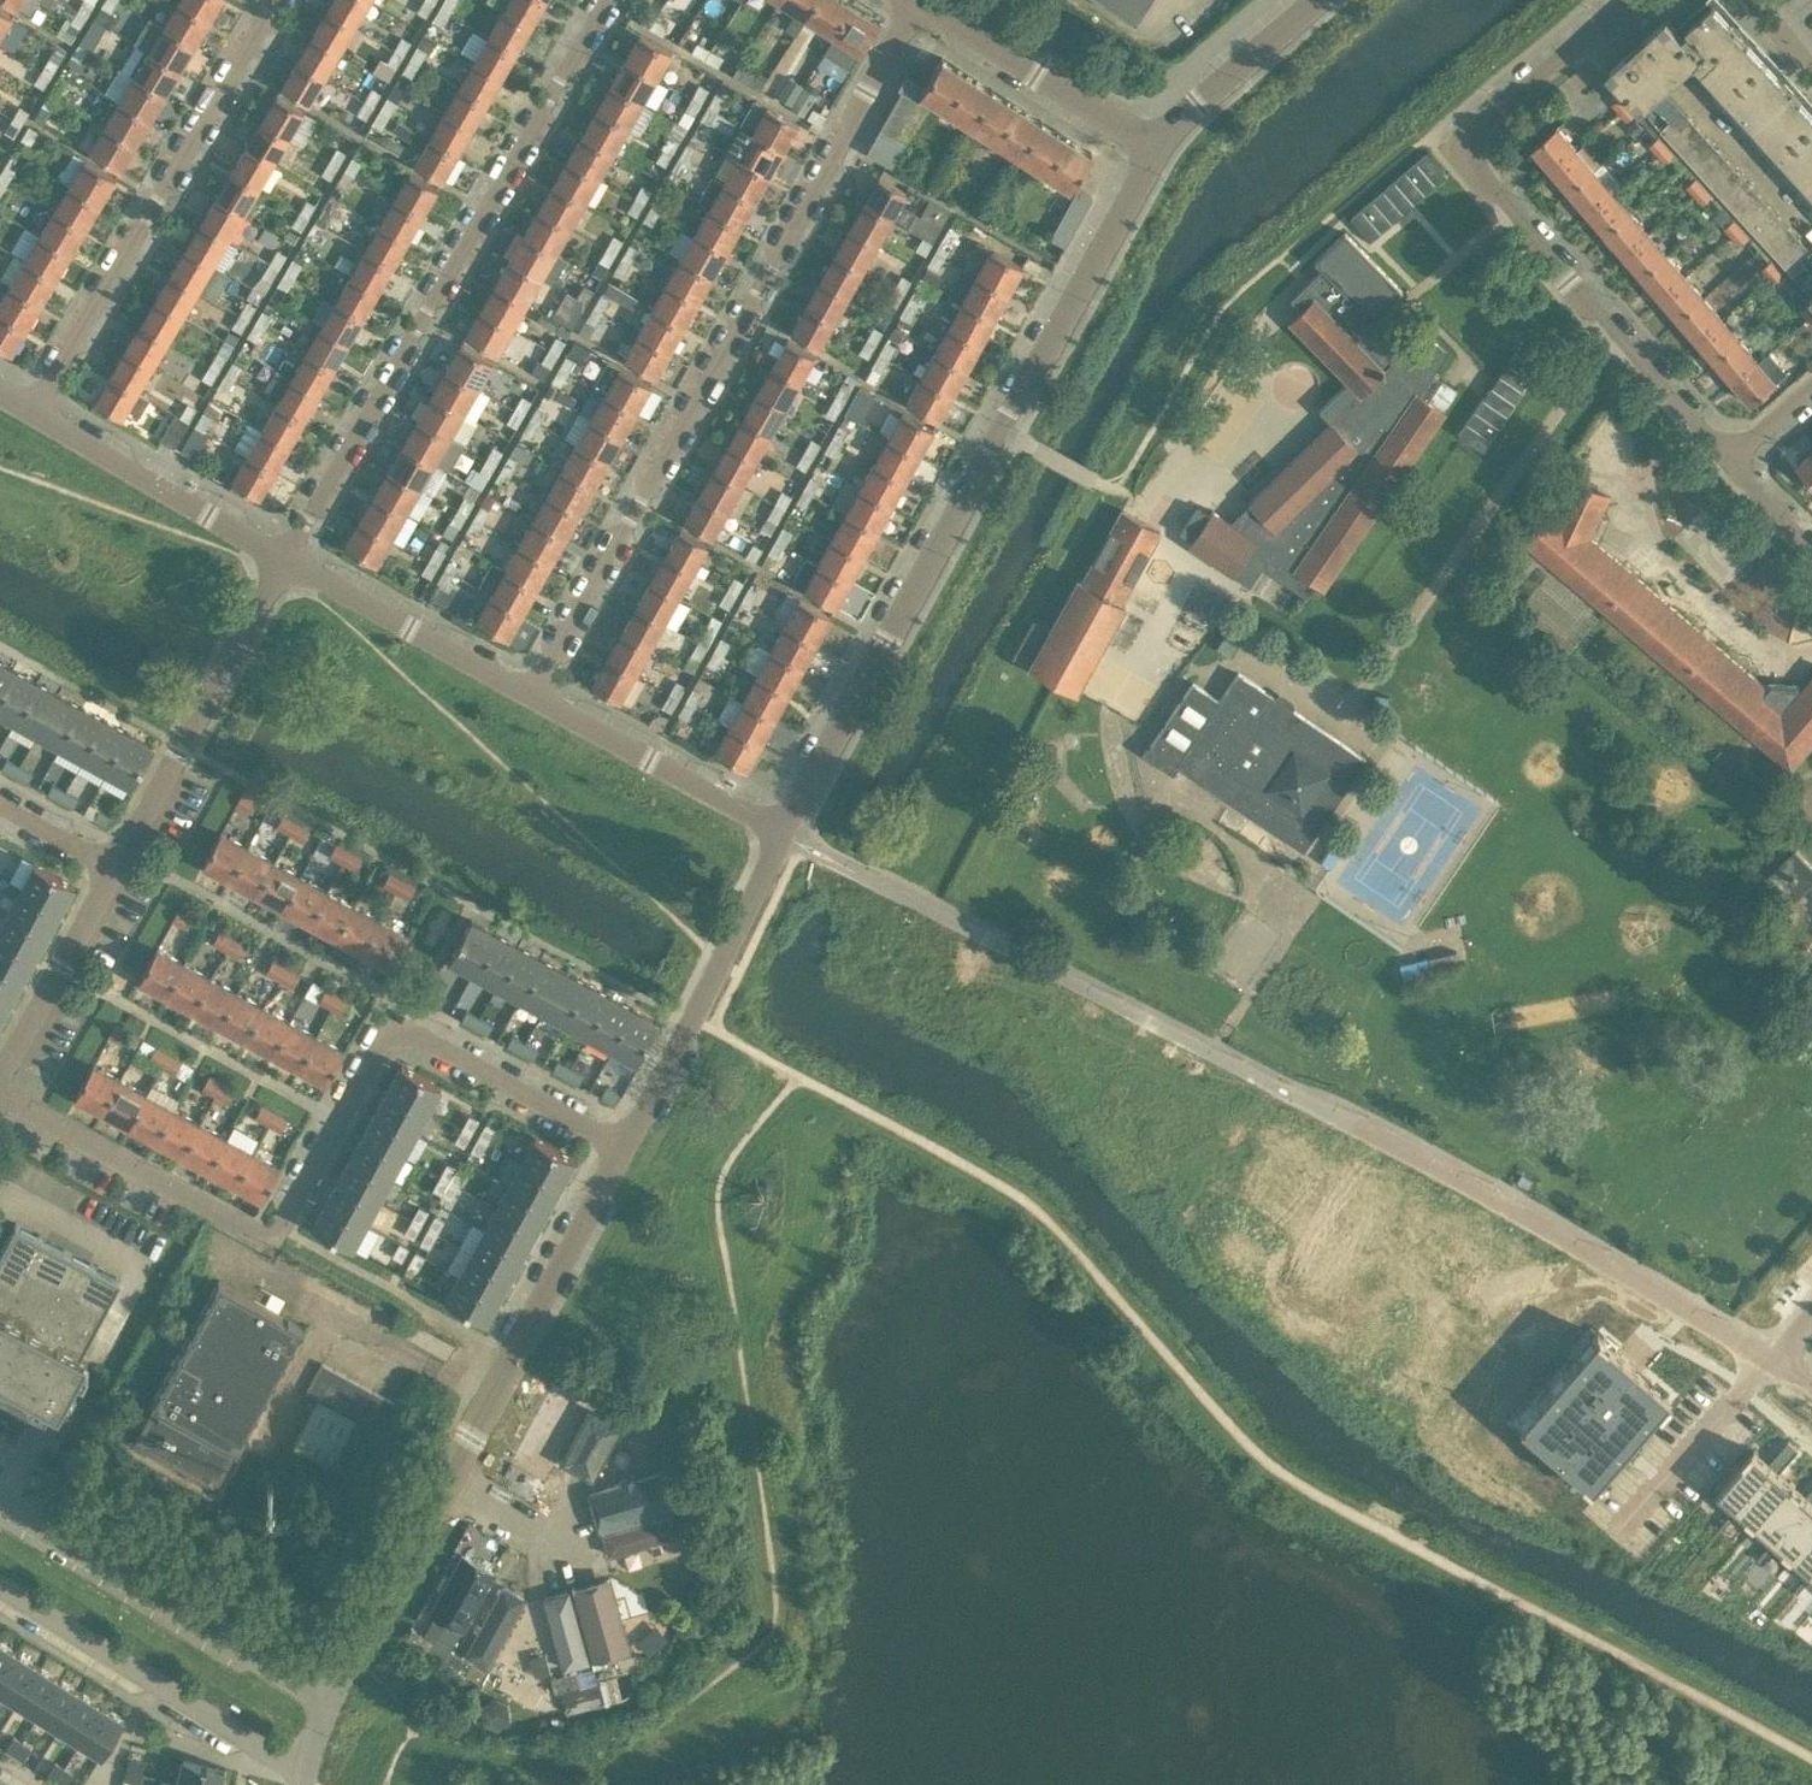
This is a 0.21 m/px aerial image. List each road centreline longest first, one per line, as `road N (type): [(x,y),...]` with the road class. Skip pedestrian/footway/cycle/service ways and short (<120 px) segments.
road 1 (residential): [(626,1140),(402,1017),(285,1229),(260,1234),(12,1103),(0,1106)]
road 2 (residential): [(919,0),(531,697)]
road 3 (residential): [(784,833),(1158,152)]
road 4 (residential): [(286,557),(612,0)]
road 5 (residential): [(1351,1119),(1771,1363)]
road 6 (residential): [(277,0),(34,411)]
road 7 (residential): [(1626,0),(1496,110),(1467,145),(1615,331)]
road 8 (residential): [(1390,651),(1615,331)]
road 9 (residential): [(329,1689),(0,1492)]
road 10 (residential): [(449,1477),(626,1140)]
road 11 (residential): [(113,867),(286,557)]
road 12 (residential): [(301,1768),(0,1587)]
road 13 (residential): [(626,1140),(784,833)]
road 14 (residential): [(286,557),(34,411)]
road 15 (residential): [(784,833),(531,697)]
road 16 (residential): [(919,0),(1158,152)]
road 17 (residential): [(531,697),(286,557)]
road 18 (residential): [(329,1689),(449,1477)]
road 19 (residential): [(0,1071),(113,867)]
road 20 (residential): [(1158,152),(1198,102),(1311,0)]
road 21 (residential): [(1615,331),(1728,458)]
road 22 (residential): [(113,867),(0,806)]
road 23 (residential): [(449,1477),(562,1536)]
road 24 (residential): [(1728,458),(1811,546)]

